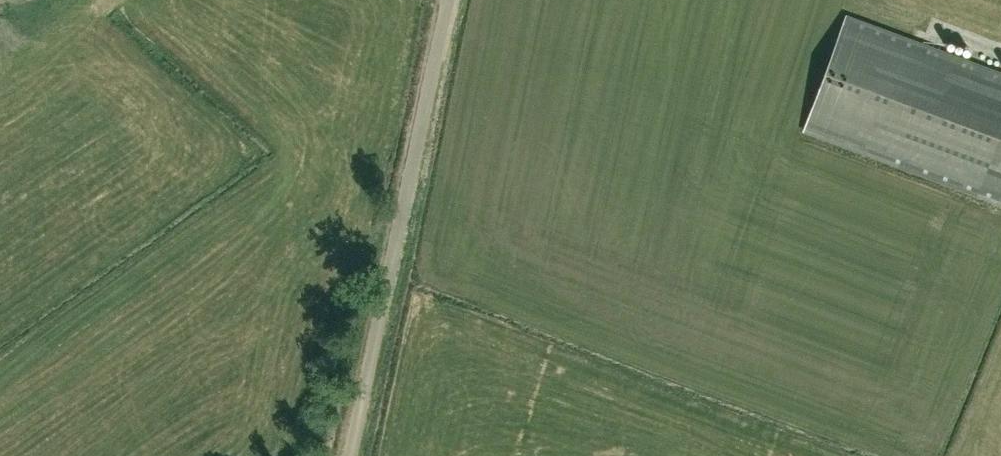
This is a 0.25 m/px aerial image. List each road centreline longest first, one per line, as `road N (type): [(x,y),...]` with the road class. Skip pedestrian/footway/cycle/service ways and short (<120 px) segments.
road 1 (unclassified): [(351,455),(448,0)]

